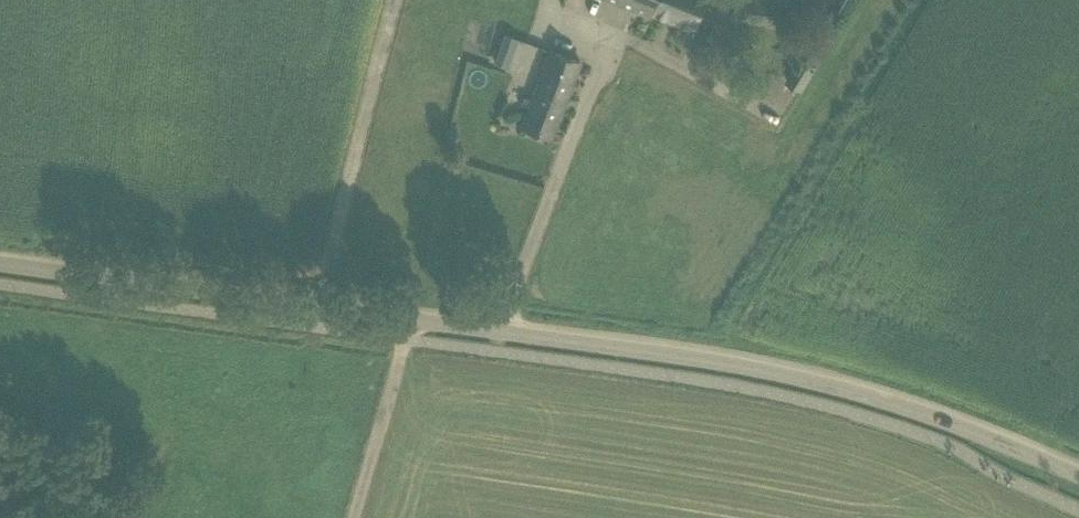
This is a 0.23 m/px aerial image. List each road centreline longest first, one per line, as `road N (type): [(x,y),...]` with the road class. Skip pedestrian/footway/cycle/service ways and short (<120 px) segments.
road 1 (unclassified): [(1078,485),(904,413),(722,367),(413,320),(0,273)]
road 2 (track): [(357,517),(413,320)]

